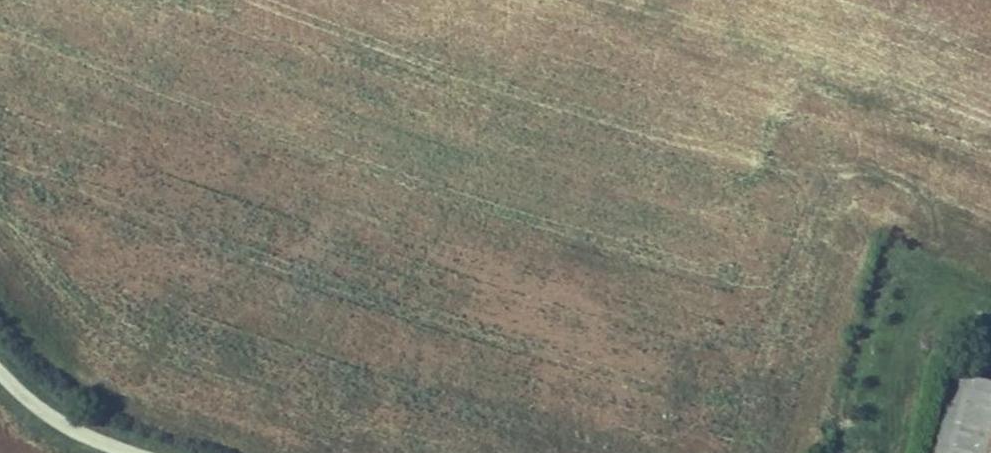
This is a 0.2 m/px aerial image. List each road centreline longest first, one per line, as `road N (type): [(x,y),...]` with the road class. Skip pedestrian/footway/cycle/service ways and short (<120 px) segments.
road 1 (unclassified): [(0,371),(57,419),(132,452)]

